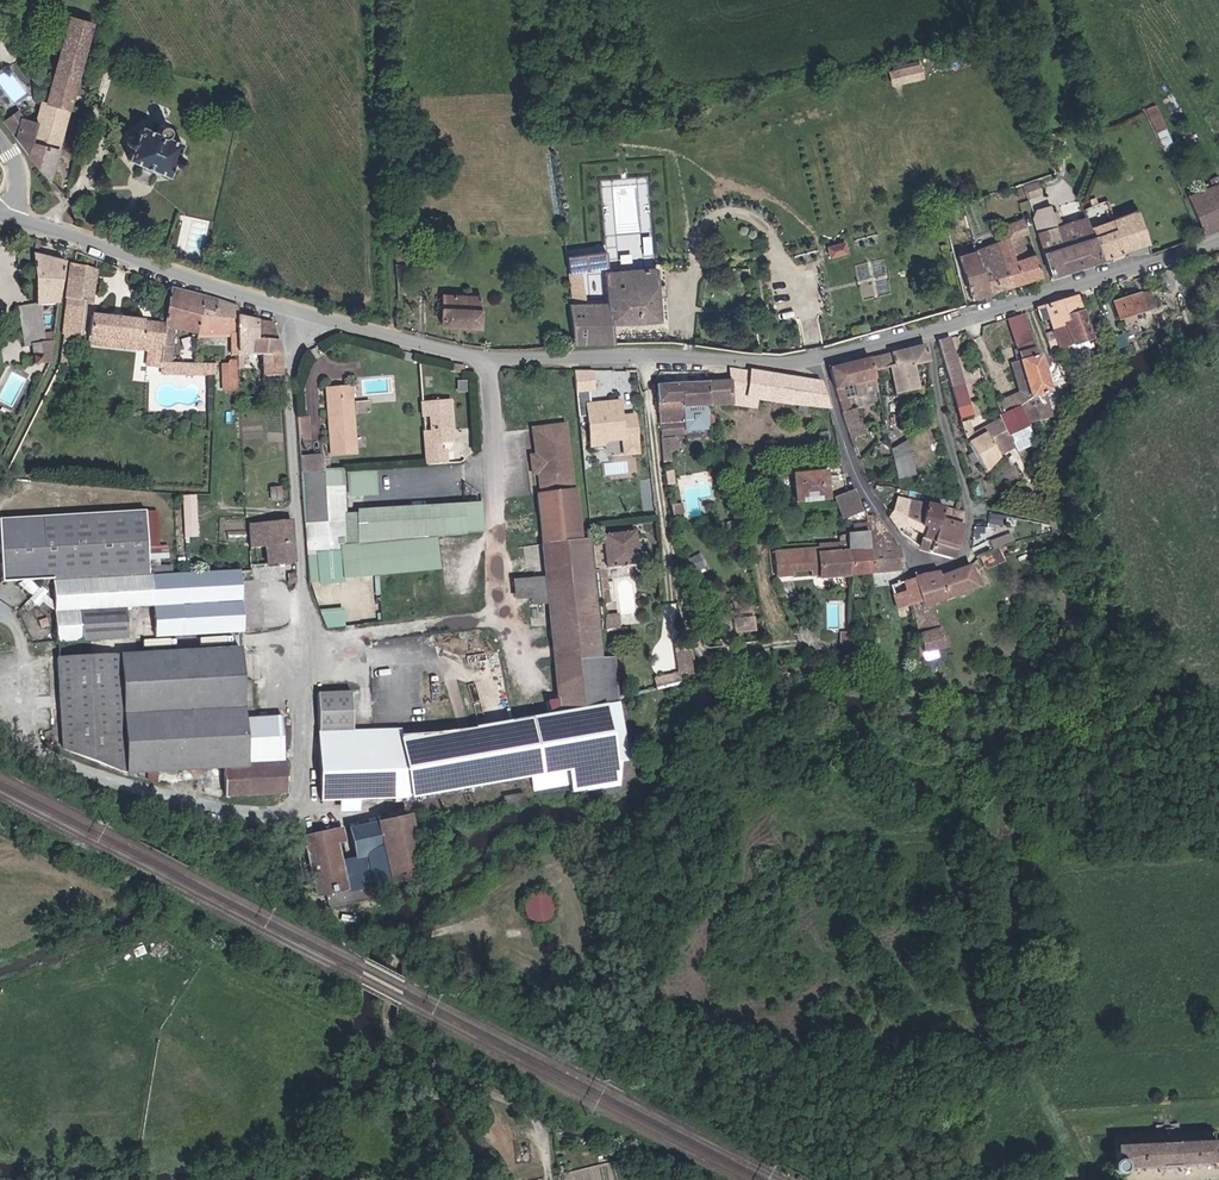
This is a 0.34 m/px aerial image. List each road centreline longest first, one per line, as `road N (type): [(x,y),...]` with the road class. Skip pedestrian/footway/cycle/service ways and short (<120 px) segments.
road 1 (unclassified): [(7,216),(390,336),(497,357),(817,360),(1218,250)]
road 2 (track): [(647,358),(662,540),(690,642),(711,661),(798,642)]
road 3 (residential): [(0,474),(55,366),(59,313)]

